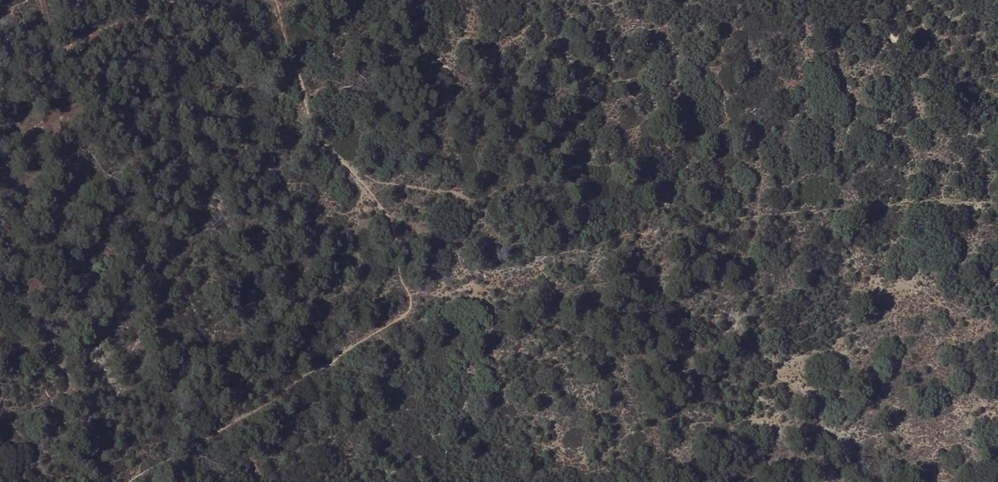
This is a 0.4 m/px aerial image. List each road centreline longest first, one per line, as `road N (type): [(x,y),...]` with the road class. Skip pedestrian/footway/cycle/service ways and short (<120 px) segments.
road 1 (track): [(165,0),(0,84)]

